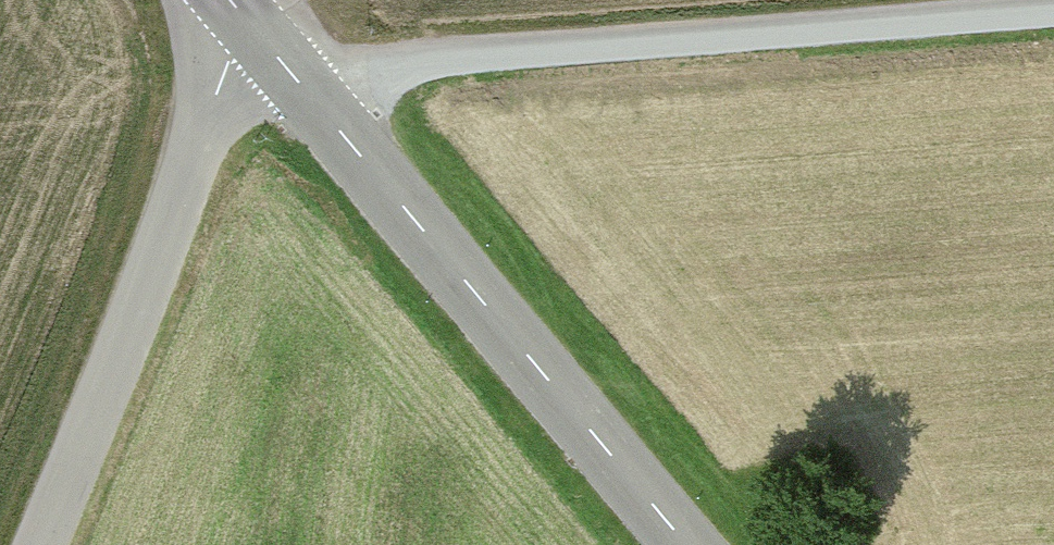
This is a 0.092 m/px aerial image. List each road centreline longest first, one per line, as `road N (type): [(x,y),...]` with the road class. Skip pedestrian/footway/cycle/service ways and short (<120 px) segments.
road 1 (track): [(263,52),(1053,1)]
road 2 (tertiary): [(263,52),(672,544)]
road 3 (residential): [(39,544),(263,52)]

